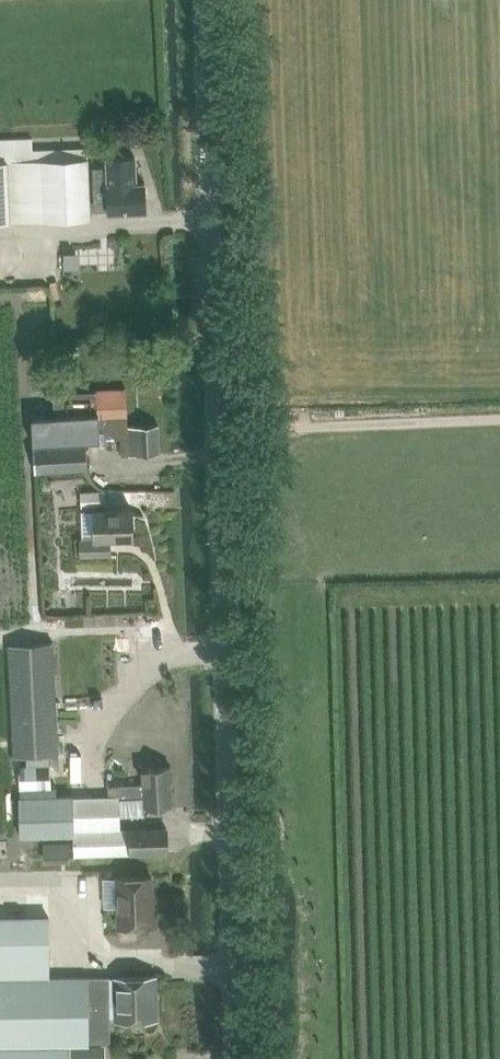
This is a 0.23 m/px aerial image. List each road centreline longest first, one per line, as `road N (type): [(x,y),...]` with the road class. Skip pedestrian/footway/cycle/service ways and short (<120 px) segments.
road 1 (unclassified): [(237,1058),(201,0)]

